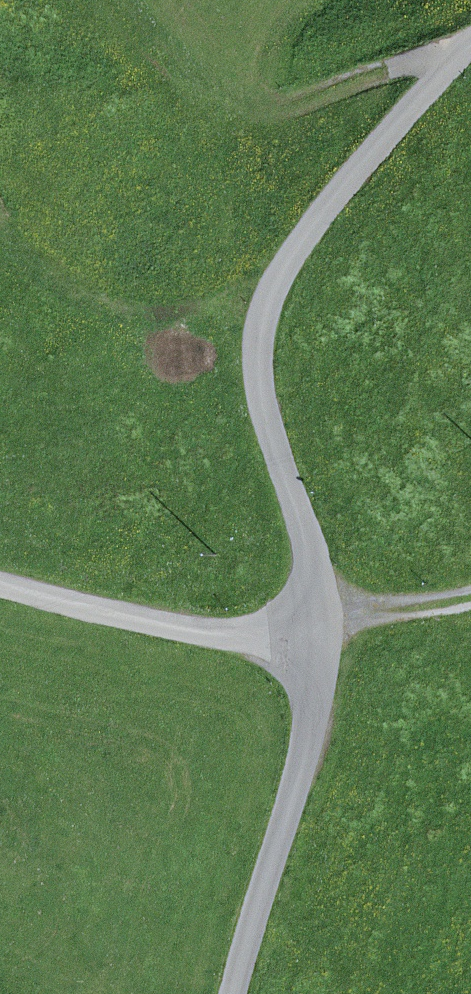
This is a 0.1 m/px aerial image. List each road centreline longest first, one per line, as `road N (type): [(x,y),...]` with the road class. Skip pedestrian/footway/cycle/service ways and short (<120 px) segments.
road 1 (residential): [(316,621),(311,565),(258,378),(260,330),(271,290),(325,209),(470,43)]
road 2 (track): [(453,57),(251,115),(204,111),(170,87),(114,0)]
road 3 (residential): [(233,993),(304,741),(316,621)]
road 4 (residential): [(316,621),(255,636),(199,634),(0,586)]

